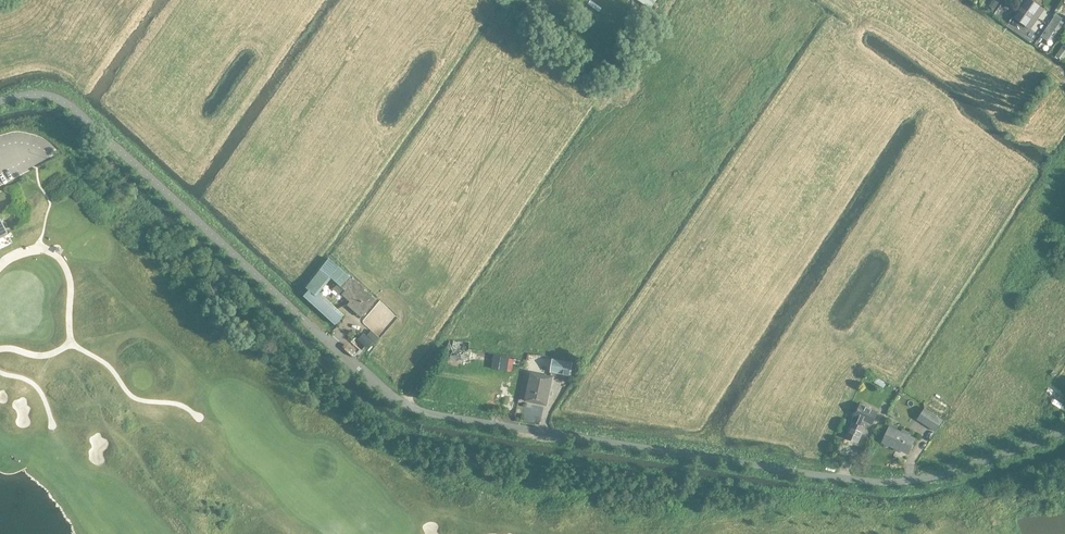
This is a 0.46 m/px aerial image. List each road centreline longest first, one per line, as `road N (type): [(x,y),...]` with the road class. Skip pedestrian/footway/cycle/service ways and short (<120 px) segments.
road 1 (unclassified): [(1064,431),(928,478),(843,478),(408,407),(381,392),(302,317)]

